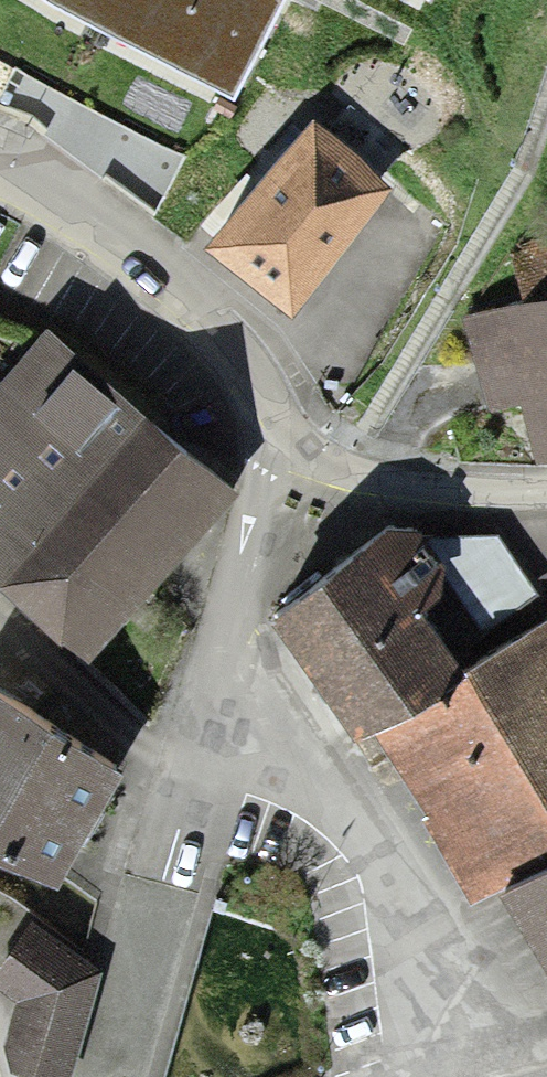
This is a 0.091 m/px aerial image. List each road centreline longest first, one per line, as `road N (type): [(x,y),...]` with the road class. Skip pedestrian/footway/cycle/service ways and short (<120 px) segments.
road 1 (residential): [(285,450),(250,373),(205,310),(141,252),(0,166)]
road 2 (residential): [(285,450),(420,498),(546,504)]

